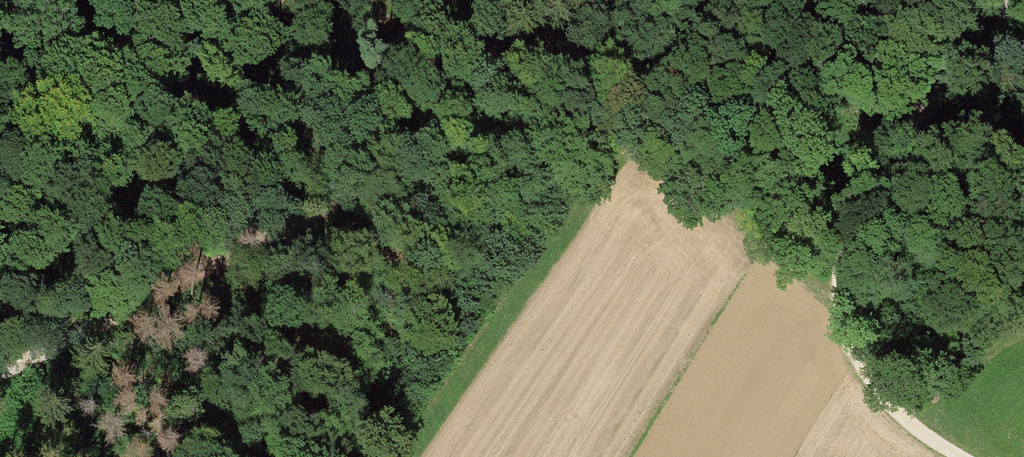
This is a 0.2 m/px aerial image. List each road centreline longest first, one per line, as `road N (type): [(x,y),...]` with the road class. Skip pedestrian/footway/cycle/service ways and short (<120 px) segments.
road 1 (track): [(615,0),(322,208),(0,369)]
road 2 (track): [(954,456),(893,415),(868,387),(842,337),(835,283),(877,170),(974,69),(1003,28),(1012,0)]
road 3 (track): [(0,219),(153,134),(273,0)]

